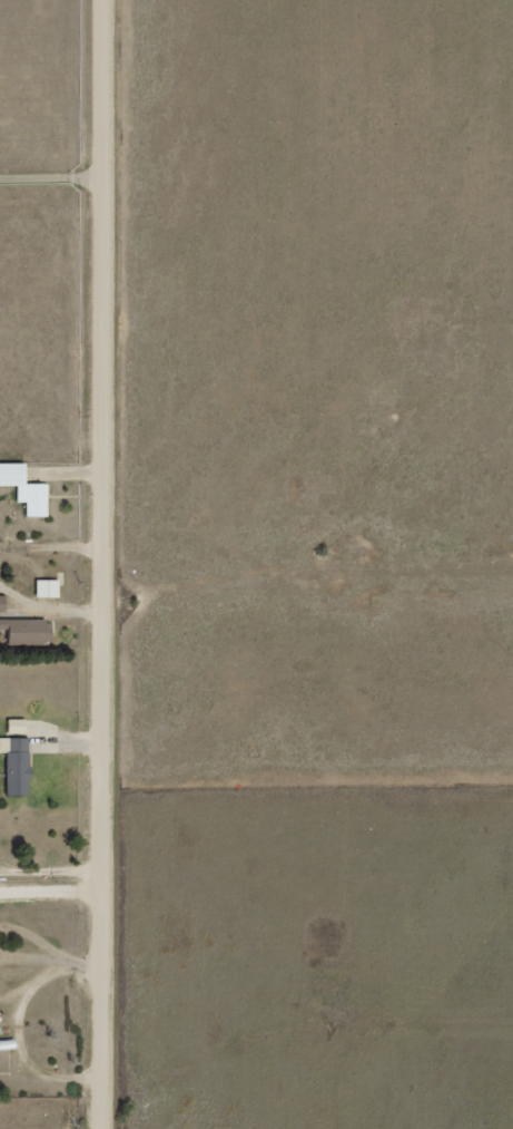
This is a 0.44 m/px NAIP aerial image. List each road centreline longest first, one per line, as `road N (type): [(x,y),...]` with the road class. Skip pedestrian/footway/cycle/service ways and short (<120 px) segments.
road 1 (residential): [(108,1128),(109,181)]
road 2 (residential): [(109,181),(109,0)]

